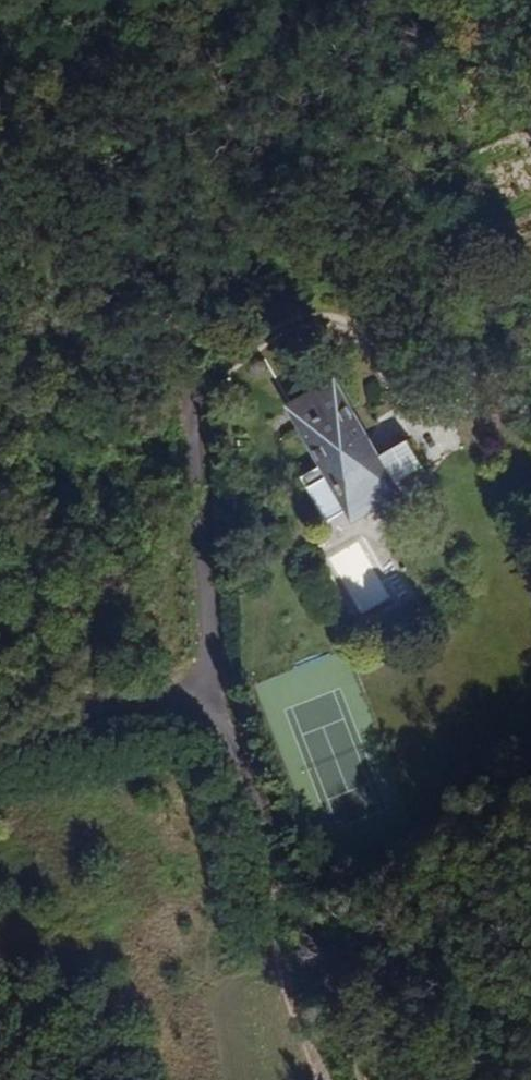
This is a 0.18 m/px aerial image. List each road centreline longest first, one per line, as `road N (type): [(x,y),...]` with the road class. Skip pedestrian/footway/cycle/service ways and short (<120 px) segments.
road 1 (track): [(190,402),(188,334),(132,0)]
road 2 (residential): [(209,691),(190,402)]
road 3 (residential): [(309,933),(209,691)]
road 4 (residential): [(0,726),(209,691)]
road 5 (track): [(358,1079),(309,933)]

